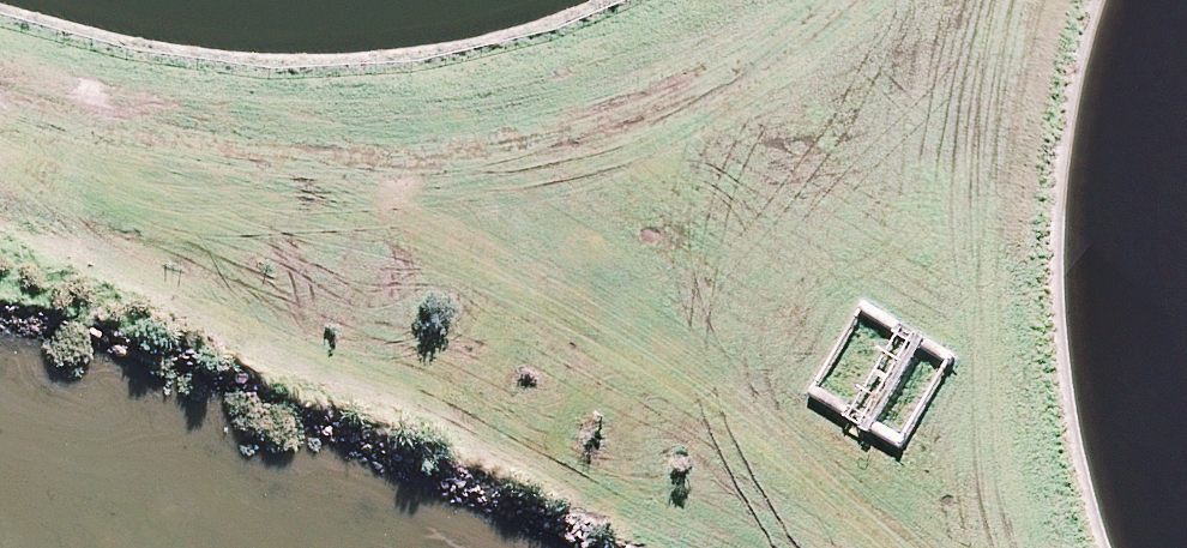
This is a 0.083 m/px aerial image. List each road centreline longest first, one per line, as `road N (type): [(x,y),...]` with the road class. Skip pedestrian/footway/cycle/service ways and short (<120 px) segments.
road 1 (track): [(968,547),(909,482),(418,131),(247,120),(0,76)]
road 2 (track): [(766,0),(688,47),(418,131)]

